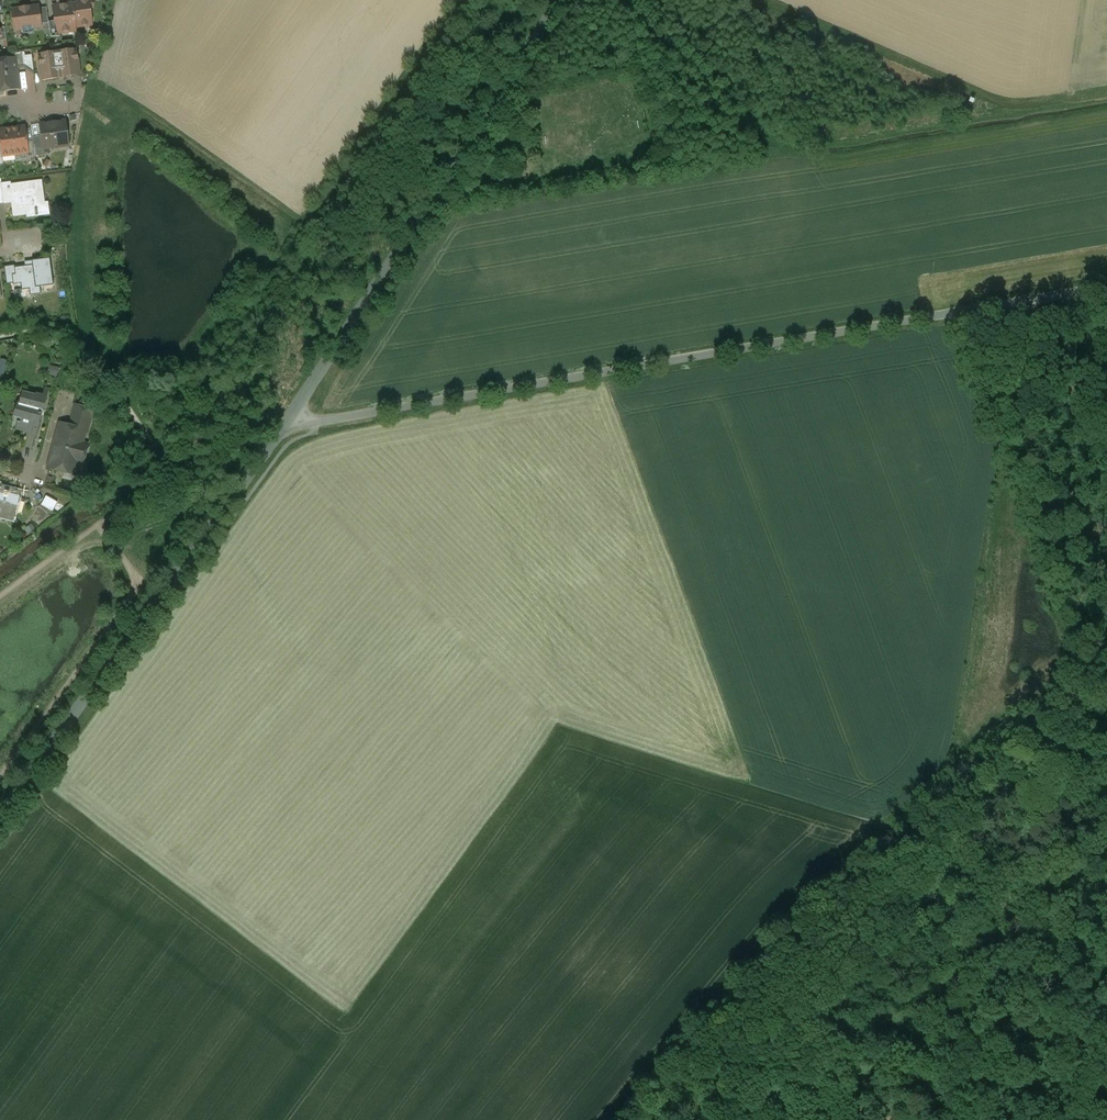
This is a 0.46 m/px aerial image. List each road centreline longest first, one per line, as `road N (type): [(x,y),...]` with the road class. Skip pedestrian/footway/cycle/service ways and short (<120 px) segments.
road 1 (unclassified): [(291,416),(316,423),(1106,290)]
road 2 (unclassified): [(291,416),(562,0)]
road 3 (unclassified): [(0,816),(291,416)]

